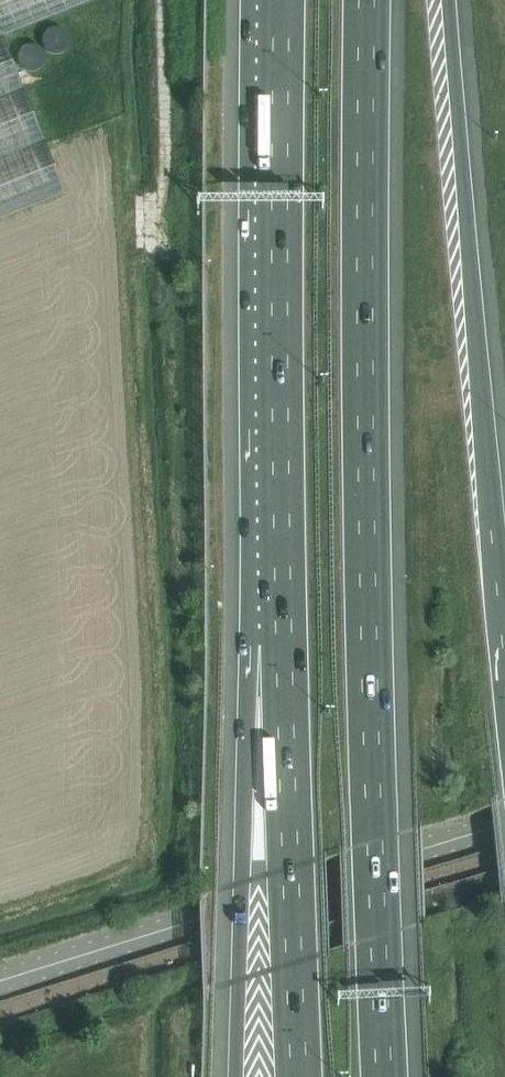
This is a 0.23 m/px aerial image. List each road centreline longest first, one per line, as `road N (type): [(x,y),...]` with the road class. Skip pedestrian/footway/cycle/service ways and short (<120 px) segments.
road 1 (motorway): [(383,1076),(365,537),(364,0)]
road 2 (motorway): [(504,695),(447,0)]
road 3 (motorway): [(279,0),(283,643)]
road 4 (tertiary): [(0,981),(504,824)]
road 5 (motorway): [(283,643),(243,882),(238,1076)]
road 6 (motorway): [(283,643),(298,1076)]

